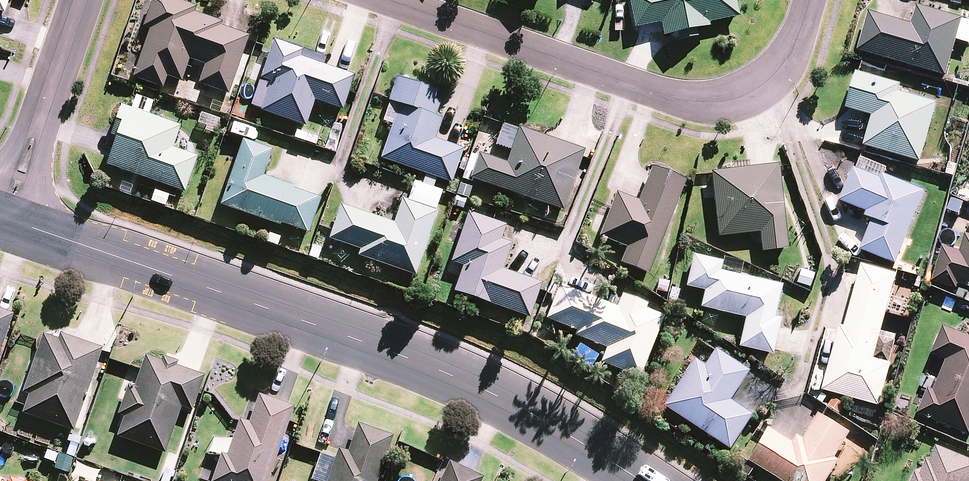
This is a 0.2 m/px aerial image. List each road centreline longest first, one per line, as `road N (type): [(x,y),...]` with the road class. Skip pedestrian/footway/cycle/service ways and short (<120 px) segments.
road 1 (tertiary): [(5,220),(435,369),(521,408),(638,480)]
road 2 (residential): [(675,97),(389,0)]
road 3 (residential): [(5,220),(81,0)]
road 4 (residential): [(810,0),(785,62),(767,82),(710,101),(675,97)]

